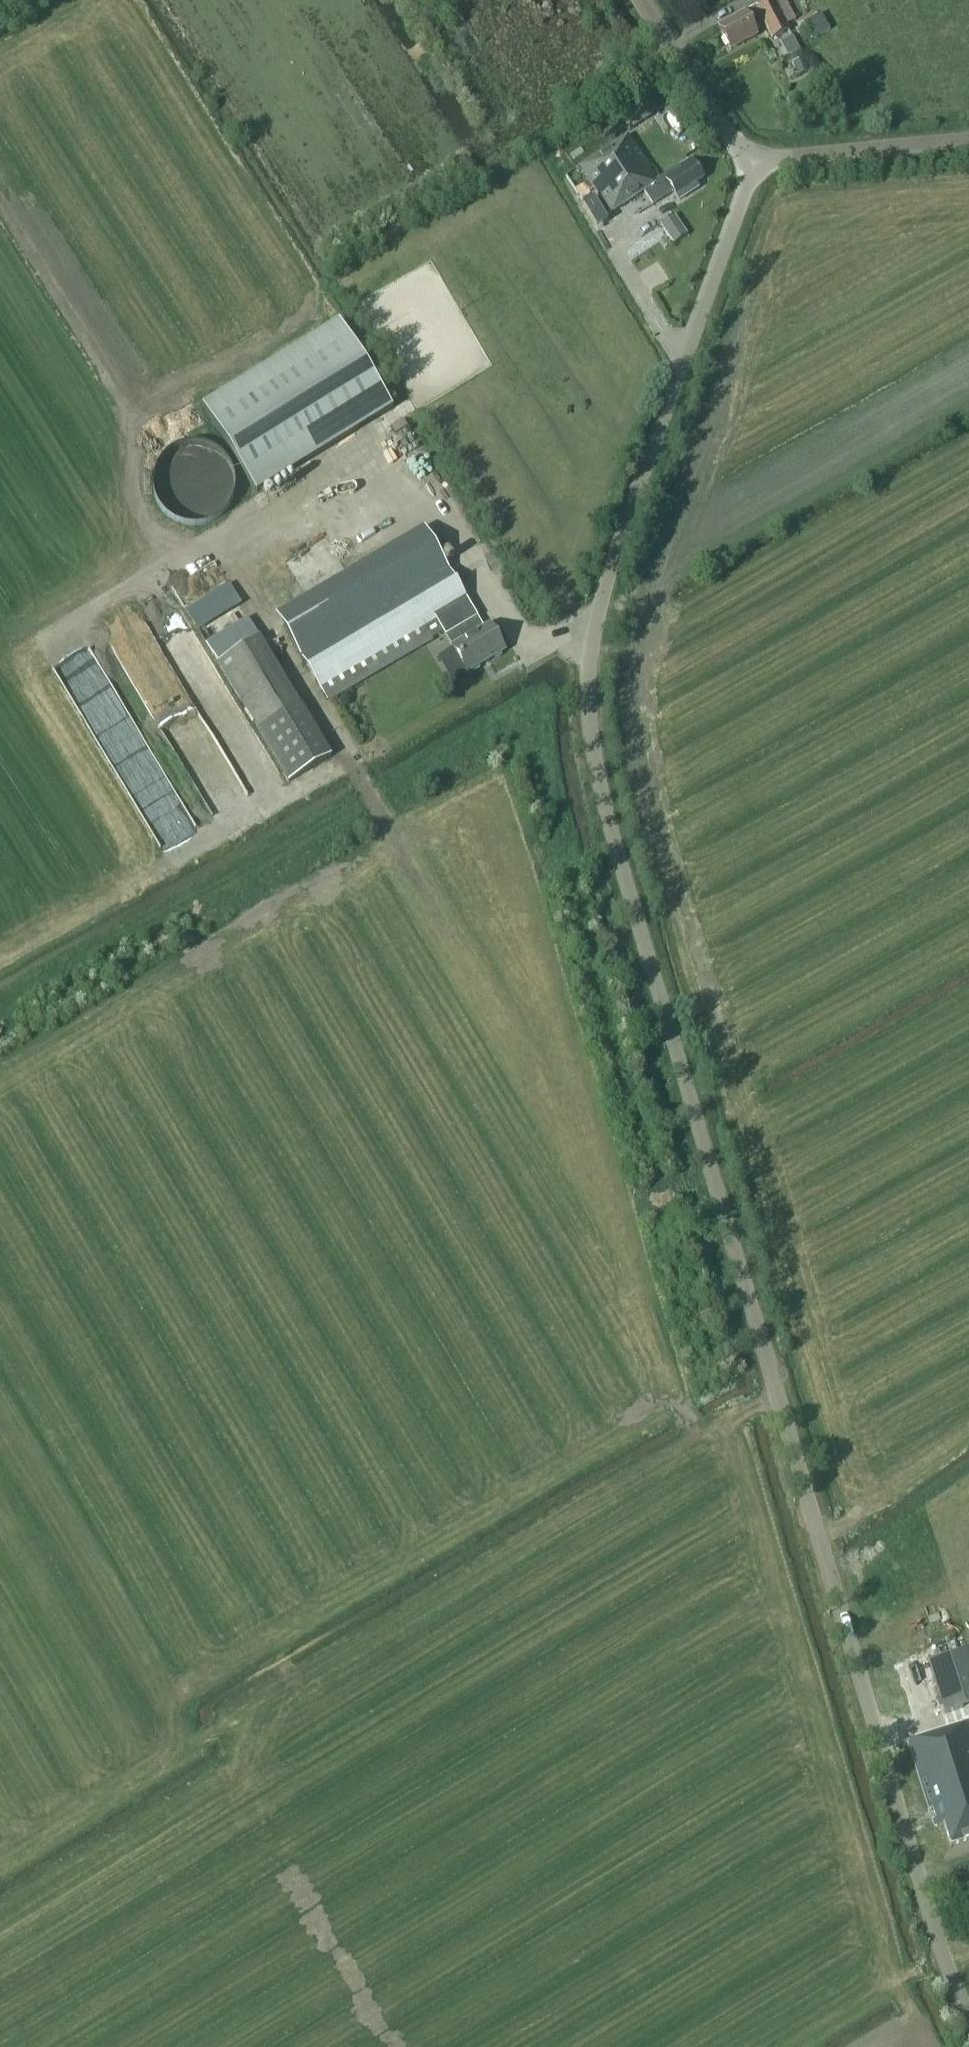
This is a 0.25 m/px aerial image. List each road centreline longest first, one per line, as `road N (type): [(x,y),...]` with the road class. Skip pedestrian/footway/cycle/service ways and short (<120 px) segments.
road 1 (unclassified): [(968,2021),(949,1981),(594,773),(585,685),(595,620),(755,154)]
road 2 (unclassified): [(755,154),(968,139)]
road 3 (unclassified): [(755,154),(726,130),(641,0)]

